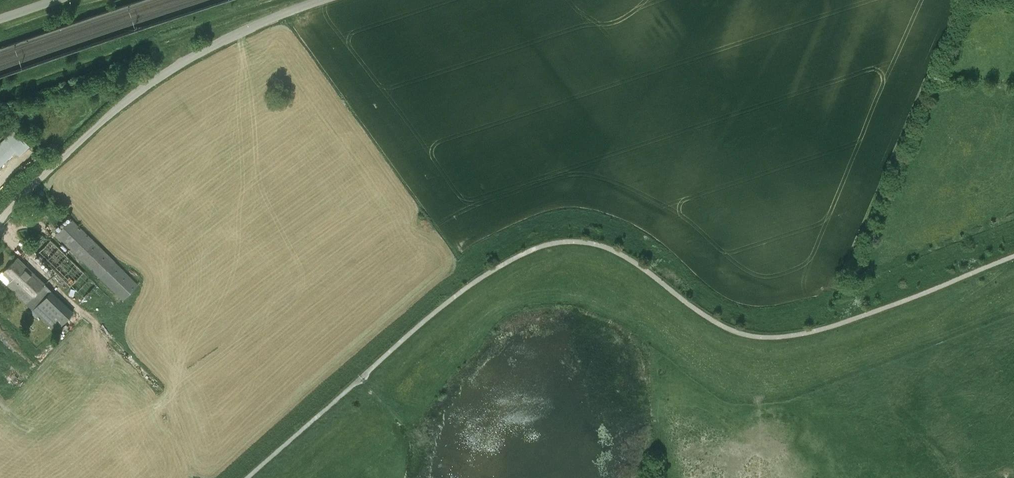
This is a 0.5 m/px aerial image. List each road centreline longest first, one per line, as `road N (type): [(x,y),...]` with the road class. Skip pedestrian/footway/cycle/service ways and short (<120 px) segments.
road 1 (unclassified): [(0,223),(146,87),(246,31),(324,0)]
road 2 (track): [(956,477),(937,394),(934,330),(950,308),(1013,261)]

